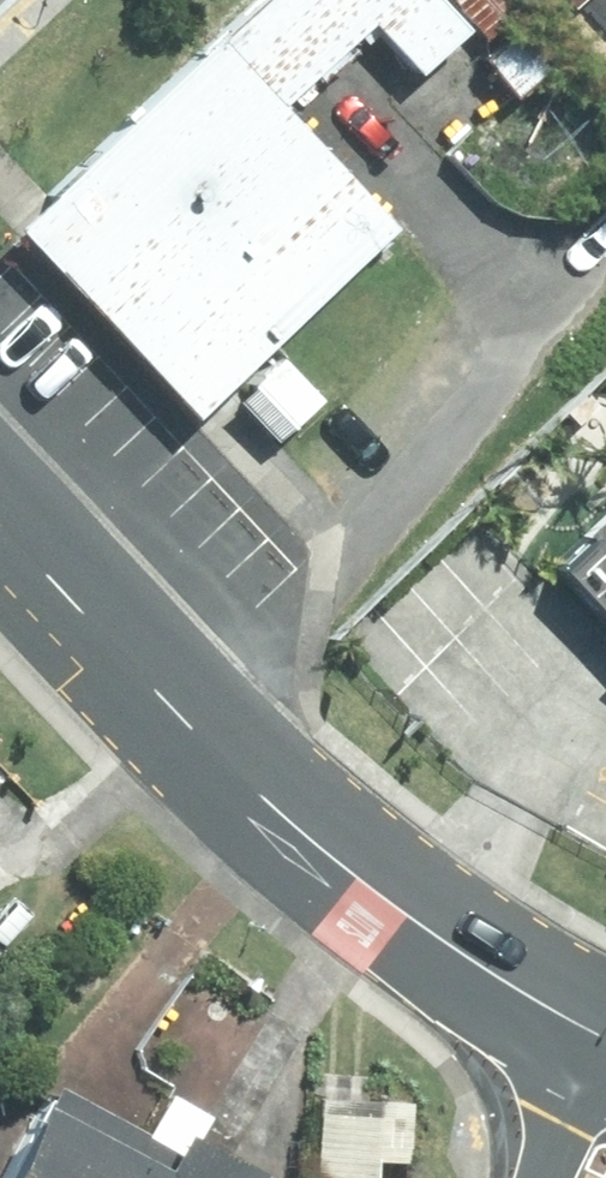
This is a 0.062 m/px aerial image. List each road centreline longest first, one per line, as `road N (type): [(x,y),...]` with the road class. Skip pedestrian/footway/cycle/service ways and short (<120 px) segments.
road 1 (residential): [(0,524),(269,804),(384,897),(599,1041)]
road 2 (tertiary): [(533,1177),(599,1041)]

